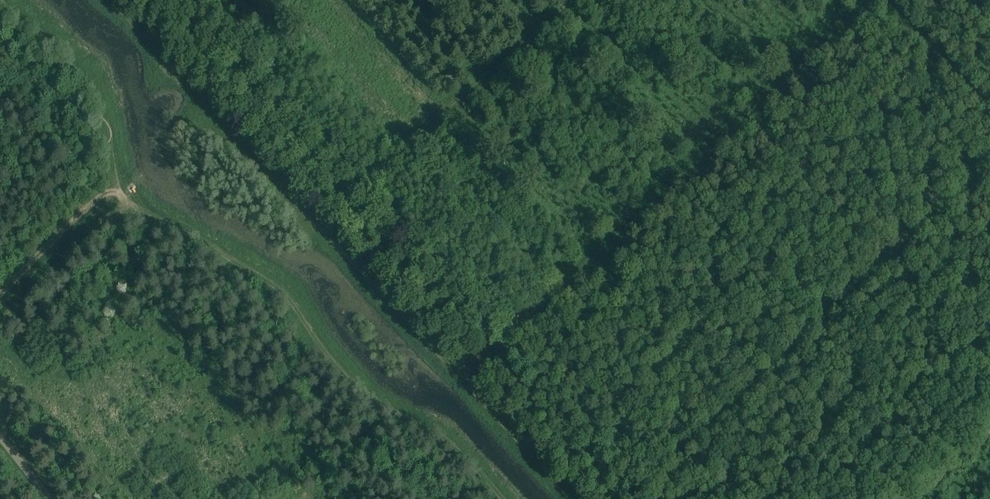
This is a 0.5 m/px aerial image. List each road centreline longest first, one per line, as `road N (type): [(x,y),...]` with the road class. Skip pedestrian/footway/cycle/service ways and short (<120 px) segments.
road 1 (track): [(503,498),(450,441),(360,391),(279,287),(124,196),(109,138)]
road 2 (track): [(320,229),(571,498)]
road 3 (track): [(575,0),(352,197)]
road 4 (track): [(109,138),(77,65),(0,1)]

